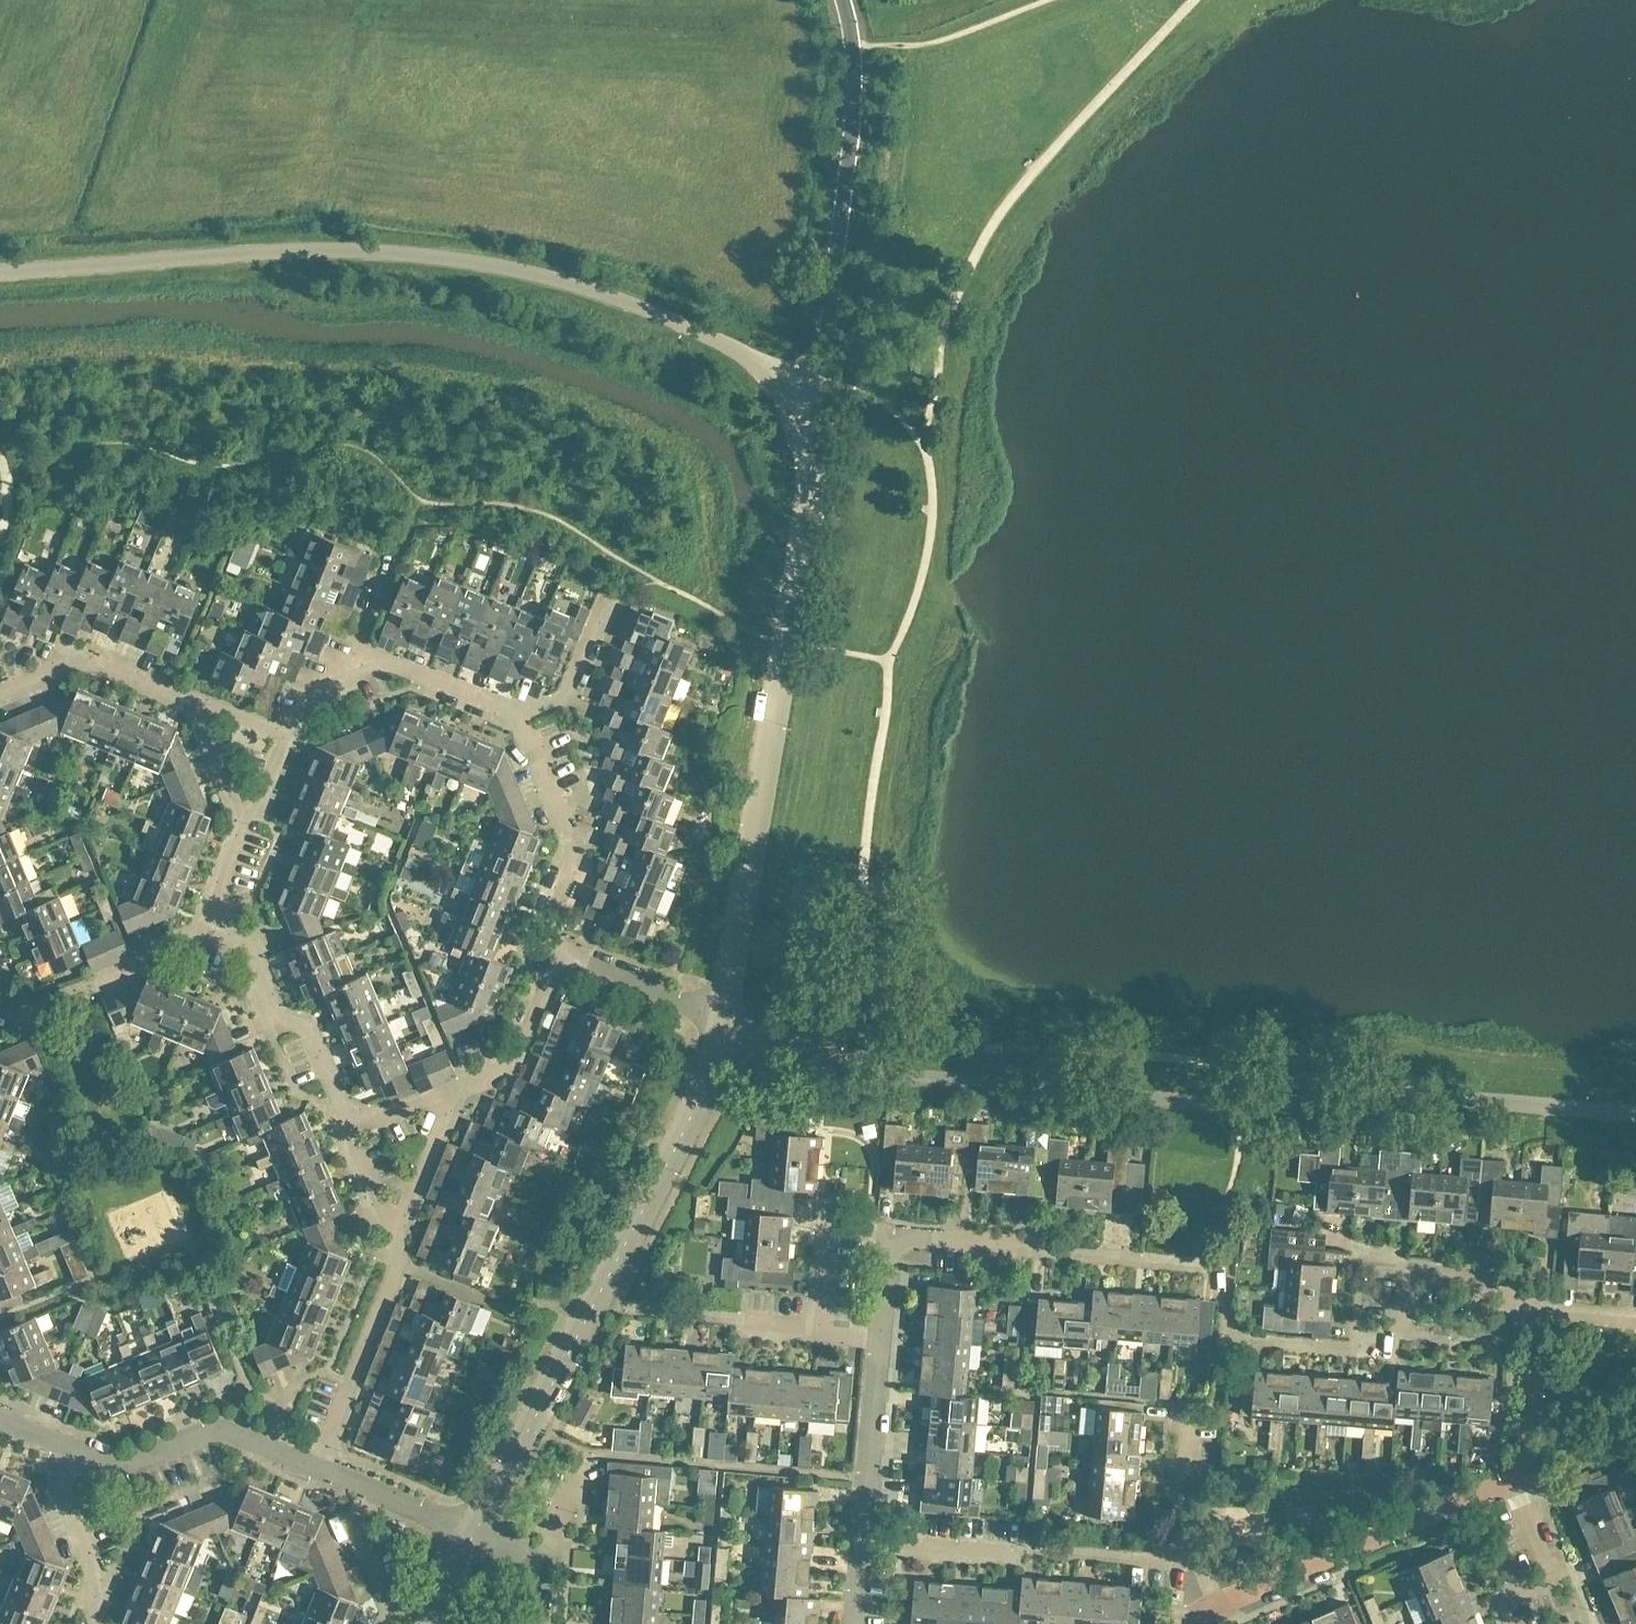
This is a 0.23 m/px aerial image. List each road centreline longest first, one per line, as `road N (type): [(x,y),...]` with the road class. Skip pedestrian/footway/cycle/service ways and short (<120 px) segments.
road 1 (residential): [(724,1024),(904,1078),(1278,1110),(1391,1093),(1635,1114)]
road 2 (unclassified): [(788,400),(762,369),(696,333),(570,283),(472,261),(317,251),(0,272)]
road 3 (residential): [(854,1623),(889,1238),(1227,1267)]
road 4 (residential): [(475,1532),(683,1132),(724,1024)]
road 5 (residential): [(724,1024),(797,565)]
road 6 (residential): [(1217,1404),(1223,1335),(1358,1347),(1402,1320),(1405,1275),(1455,1280),(1540,1313)]
road 7 (unclassified): [(788,400),(823,360),(854,100),(843,0)]
road 8 (residential): [(1204,1623),(1216,1606),(1507,1484)]
road 9 (residential): [(348,1132),(304,1030),(276,1018),(247,952),(199,933)]
road 10 (residential): [(562,956),(544,920),(572,850),(514,713)]
road 11 (residential): [(319,1468),(223,1429),(119,1467),(77,1454)]
road 12 (residential): [(319,1468),(398,1268),(391,1237)]
road 13 (residential): [(0,690),(79,657),(194,703)]
road 14 (residential): [(451,1092),(517,1064),(562,956)]
road 15 (residential): [(77,1454),(62,1485),(104,1586),(93,1613),(98,1623)]
road 16 (residential): [(724,1024),(562,956)]
road 17 (residential): [(514,713),(392,663),(351,677)]
road 18 (unclassified): [(797,565),(808,470),(788,400)]
road 19 (residential): [(514,713),(562,696),(607,599)]
road 20 (residential): [(391,1237),(451,1092)]
road 21 (residential): [(351,677),(404,540)]
road 22 (residential): [(1507,1484),(1526,1476),(1537,1352)]
road 23 (residential): [(390,1623),(394,1613),(359,1523),(372,1490)]
road 24 (residential): [(538,1623),(543,1563),(475,1532)]
road 25 (residential): [(199,933),(242,817)]
road 26 (residential): [(242,817),(194,703)]

